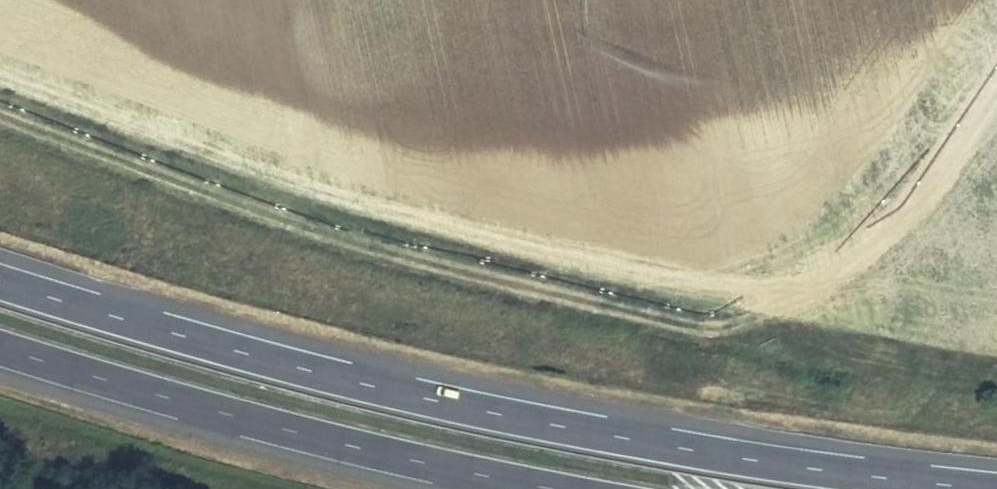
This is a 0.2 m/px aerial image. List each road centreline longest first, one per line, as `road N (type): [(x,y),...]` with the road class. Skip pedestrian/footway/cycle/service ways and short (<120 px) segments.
road 1 (motorway): [(980,488),(749,460),(416,397),(0,281)]
road 2 (motorway): [(0,349),(284,431),(551,488)]

